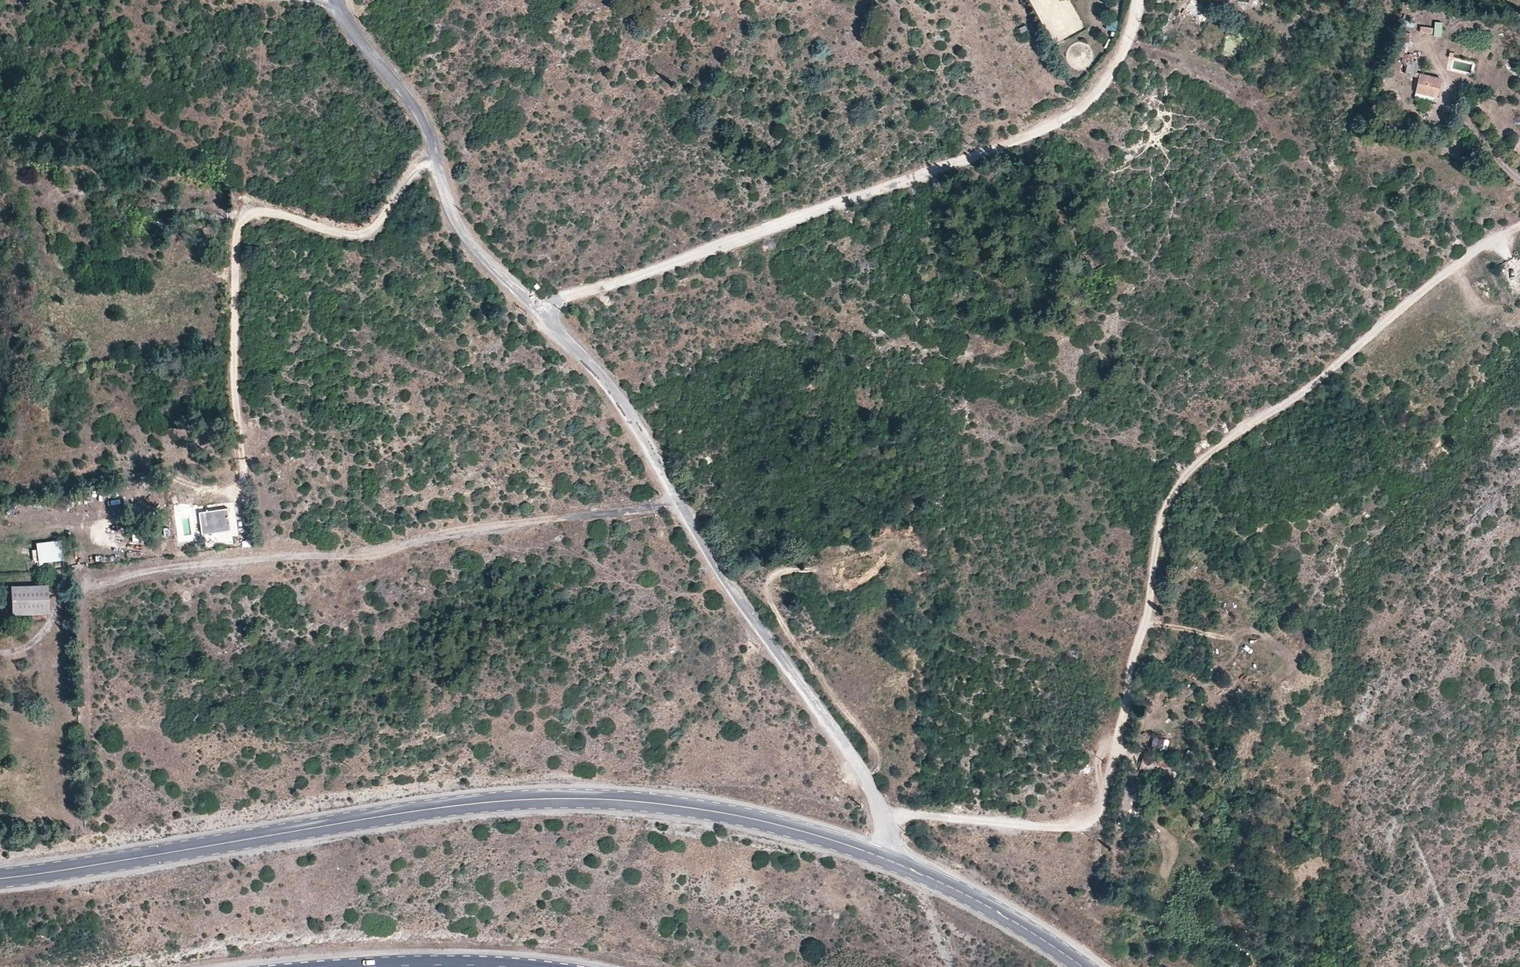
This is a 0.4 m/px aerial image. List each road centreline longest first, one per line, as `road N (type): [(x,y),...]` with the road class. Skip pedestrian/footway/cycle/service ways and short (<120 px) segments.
road 1 (unclassified): [(880,820),(1093,824),(1126,710),(1159,522),(1177,482),(1313,383),(1457,261),(1519,225)]
road 2 (tertiary): [(0,879),(438,808),(552,799),(752,818),(894,863)]
road 3 (unclassified): [(543,320),(570,296),(1042,128),(1093,95),(1129,36),(1137,0)]
road 4 (unclassified): [(880,820),(864,774),(730,588),(645,439),(543,320)]
road 5 (unclassified): [(435,160),(412,169),(370,236),(267,210),(233,226),(229,352),(243,478)]
road 6 (tertiary): [(894,863),(1013,921),(1083,966)]
road 7 (unclassified): [(543,320),(459,230),(435,160)]
road 8 (unclassified): [(435,160),(412,105),(339,10)]
road 9 (trunk): [(506,966),(346,966)]

